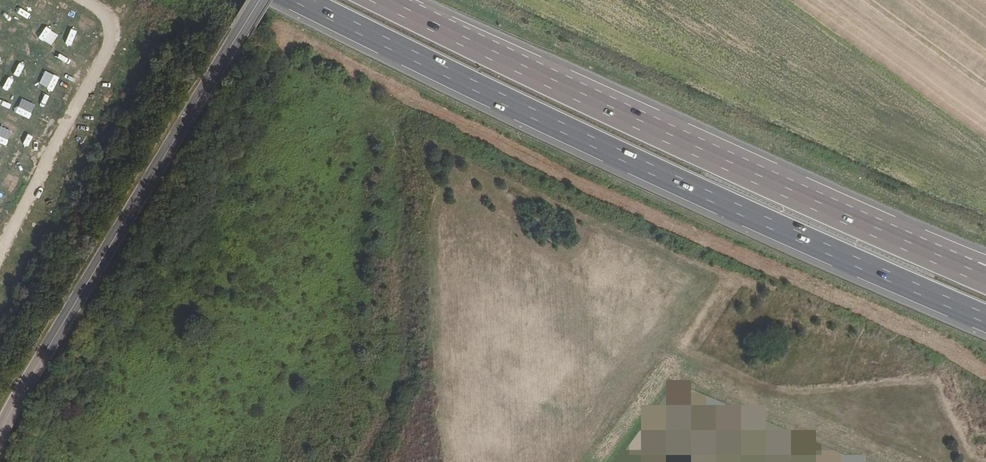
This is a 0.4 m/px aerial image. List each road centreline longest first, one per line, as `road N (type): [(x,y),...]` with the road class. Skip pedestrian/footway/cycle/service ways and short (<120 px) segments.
road 1 (motorway): [(305,0),(703,193),(985,318)]
road 2 (motorway): [(910,246),(381,0)]
road 3 (unclassified): [(258,0),(0,434)]
road 4 (track): [(83,0),(102,11),(111,36),(0,257)]

